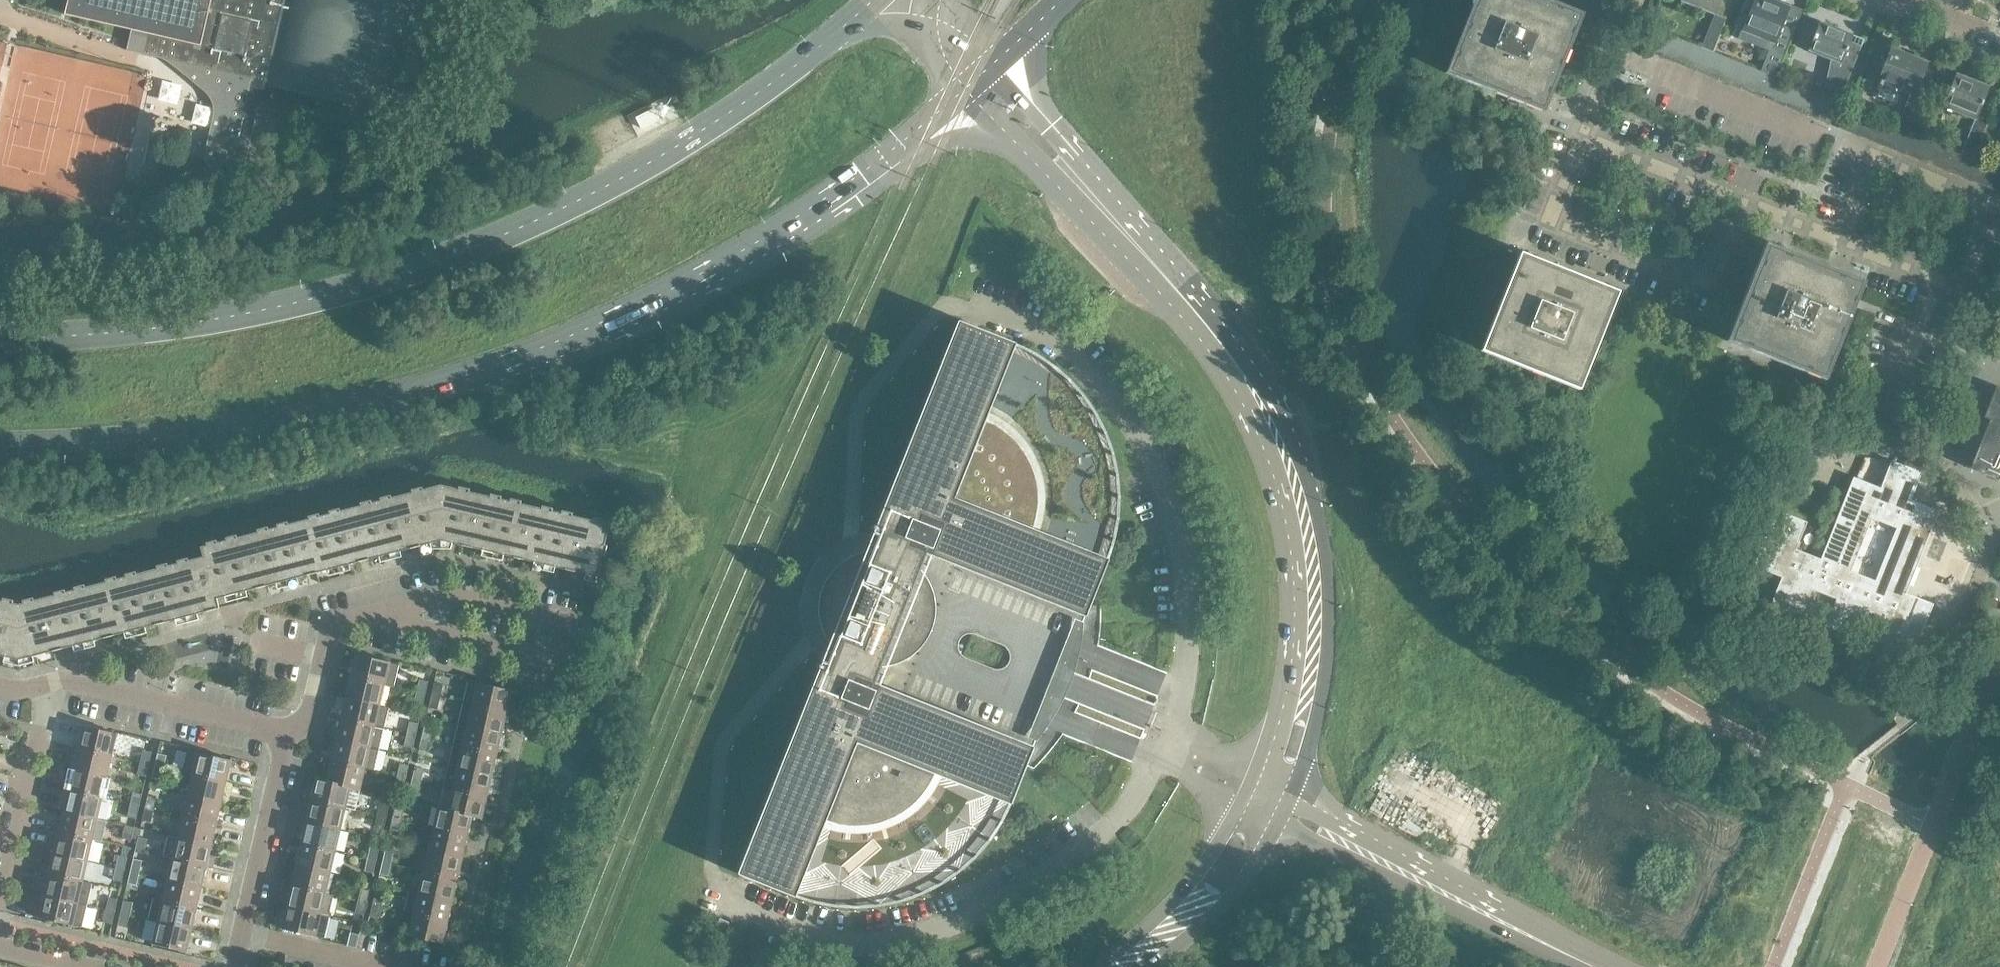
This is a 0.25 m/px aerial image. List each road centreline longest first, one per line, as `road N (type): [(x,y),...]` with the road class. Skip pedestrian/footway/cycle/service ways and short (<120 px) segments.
road 1 (primary): [(0,450),(171,440),(390,397),(548,350),(664,297),(864,176),(988,72)]
road 2 (primary): [(891,0),(716,127),(542,222),(317,300),(201,328),(0,341)]
road 3 (tertiary): [(1270,802),(1302,727),(1315,652),(1316,579),(1303,506),(1256,394),(988,72)]
road 4 (residential): [(1906,382),(1945,284),(1587,139),(1642,0)]
road 5 (unclassified): [(1161,752),(1191,646),(1187,563),(1169,491),(1143,430),(1108,383),(1060,335),(991,303)]
road 6 (unclassified): [(724,901),(832,940),(909,936),(995,909),(1075,860),(1131,806),(1161,752)]
road 7 (tertiary): [(1602,966),(1270,802)]
road 8 (residential): [(296,735),(76,683),(46,691)]
road 9 (tertiary): [(1120,966),(1211,894),(1270,802)]
road 10 (residential): [(245,937),(296,735)]
road 11 (residential): [(0,891),(46,691)]
road 12 (residential): [(365,615),(446,595),(556,623)]
road 13 (residential): [(365,615),(545,659)]
road 14 (residential): [(296,735),(315,706),(335,627),(365,615)]
road 15 (residential): [(373,966),(245,937)]
road 16 (unclassified): [(1270,802),(1161,752)]

